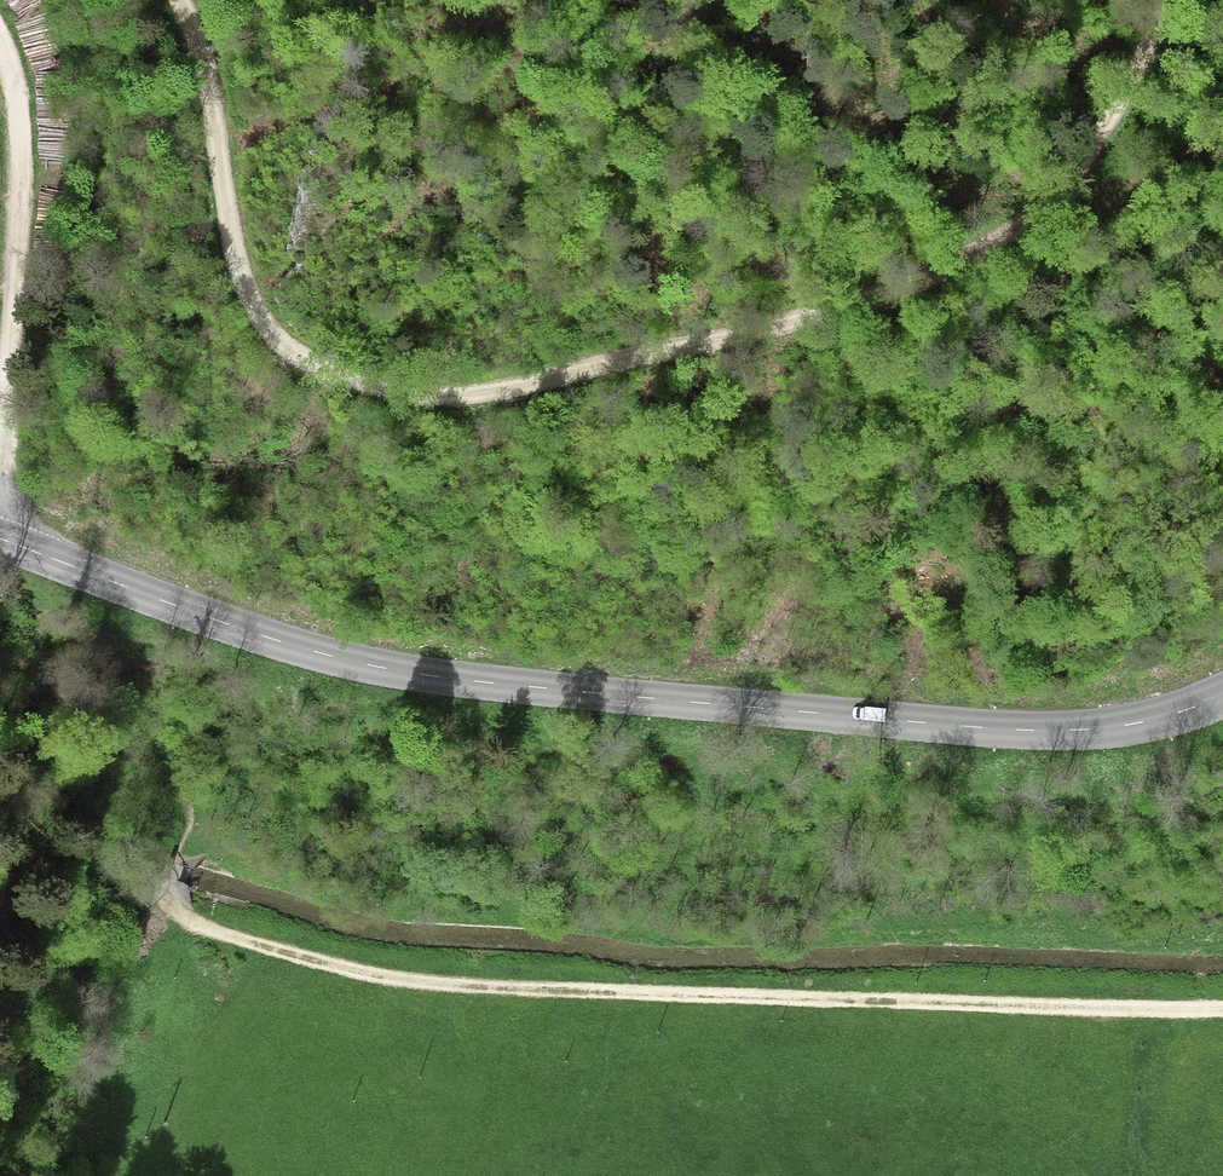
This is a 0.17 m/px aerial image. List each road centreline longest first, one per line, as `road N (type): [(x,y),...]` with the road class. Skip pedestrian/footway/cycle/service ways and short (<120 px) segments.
road 1 (track): [(1159,0),(1128,82),(1080,169),(1022,228),(973,256),(786,322),(453,398),(330,372),(262,320),(240,271),(212,98),(180,0)]
road 2 (tertiary): [(0,538),(291,645),(451,679),(1040,731),(1128,725),(1222,696)]
road 3 (track): [(1222,1009),(558,995),(393,982),(168,915)]
road 4 (track): [(0,45),(23,123),(0,461)]
road 5 (track): [(1057,199),(1133,181),(1222,134)]

